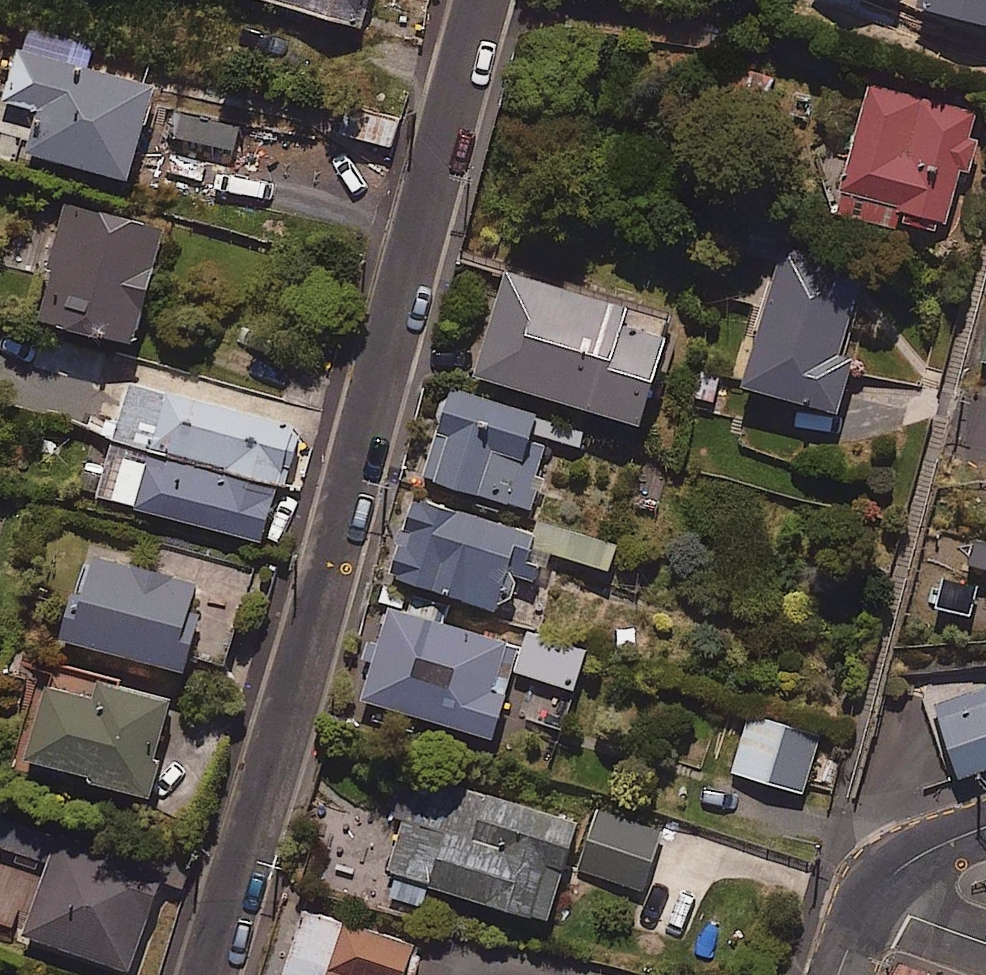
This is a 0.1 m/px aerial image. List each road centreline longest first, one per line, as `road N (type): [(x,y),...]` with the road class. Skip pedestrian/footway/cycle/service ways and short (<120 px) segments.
road 1 (residential): [(484,0),(208,974)]
road 2 (residential): [(862,902),(899,865),(985,826)]
road 3 (residential): [(985,945),(862,902)]

